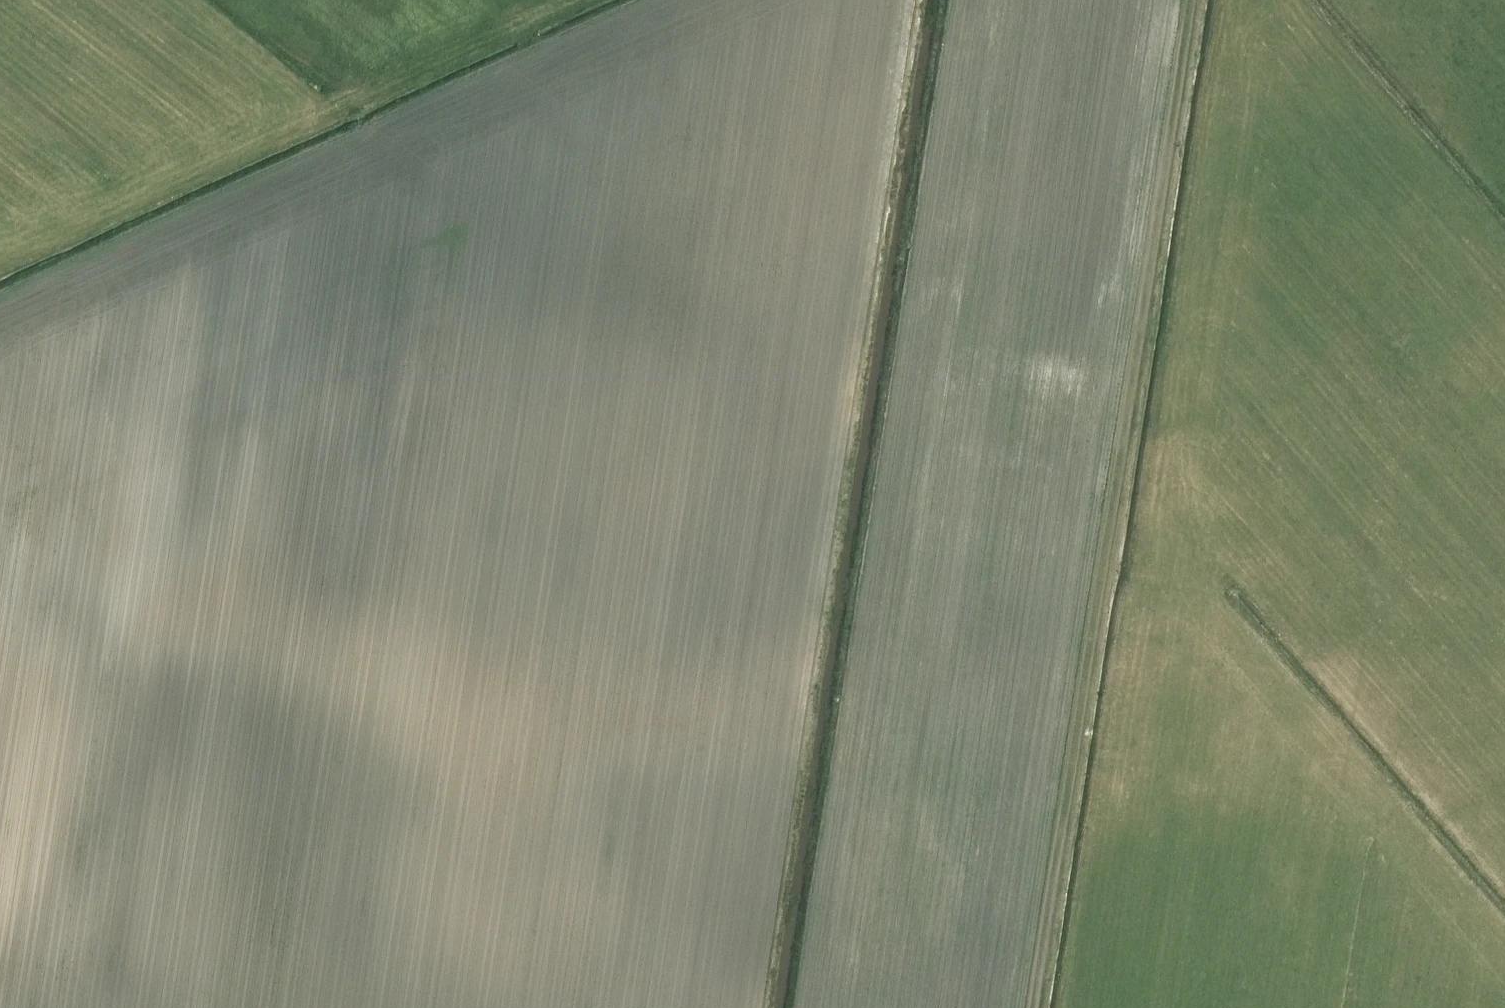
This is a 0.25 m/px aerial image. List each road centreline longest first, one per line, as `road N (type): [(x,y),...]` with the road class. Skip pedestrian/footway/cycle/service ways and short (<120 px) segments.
road 1 (track): [(1031,1007),(1189,0)]

